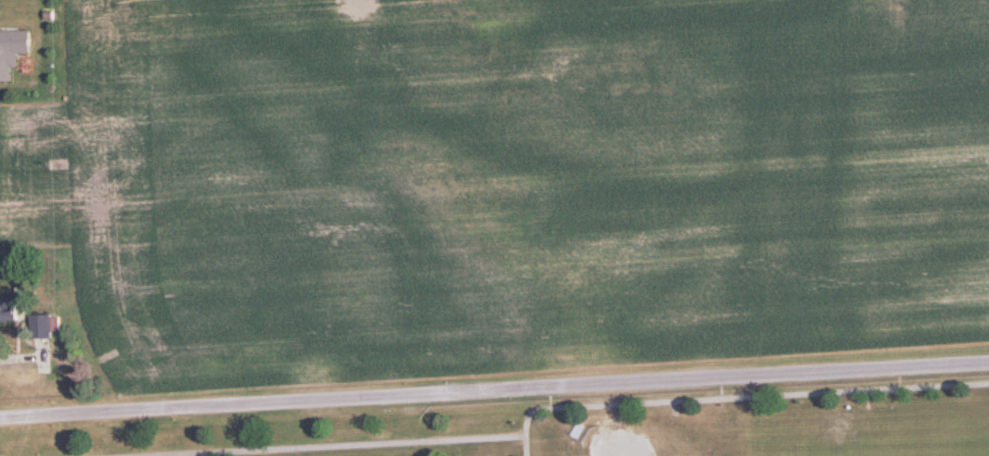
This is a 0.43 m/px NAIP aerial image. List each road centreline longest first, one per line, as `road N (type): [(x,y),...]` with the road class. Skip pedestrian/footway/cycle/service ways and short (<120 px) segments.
road 1 (residential): [(0,416),(988,362)]

